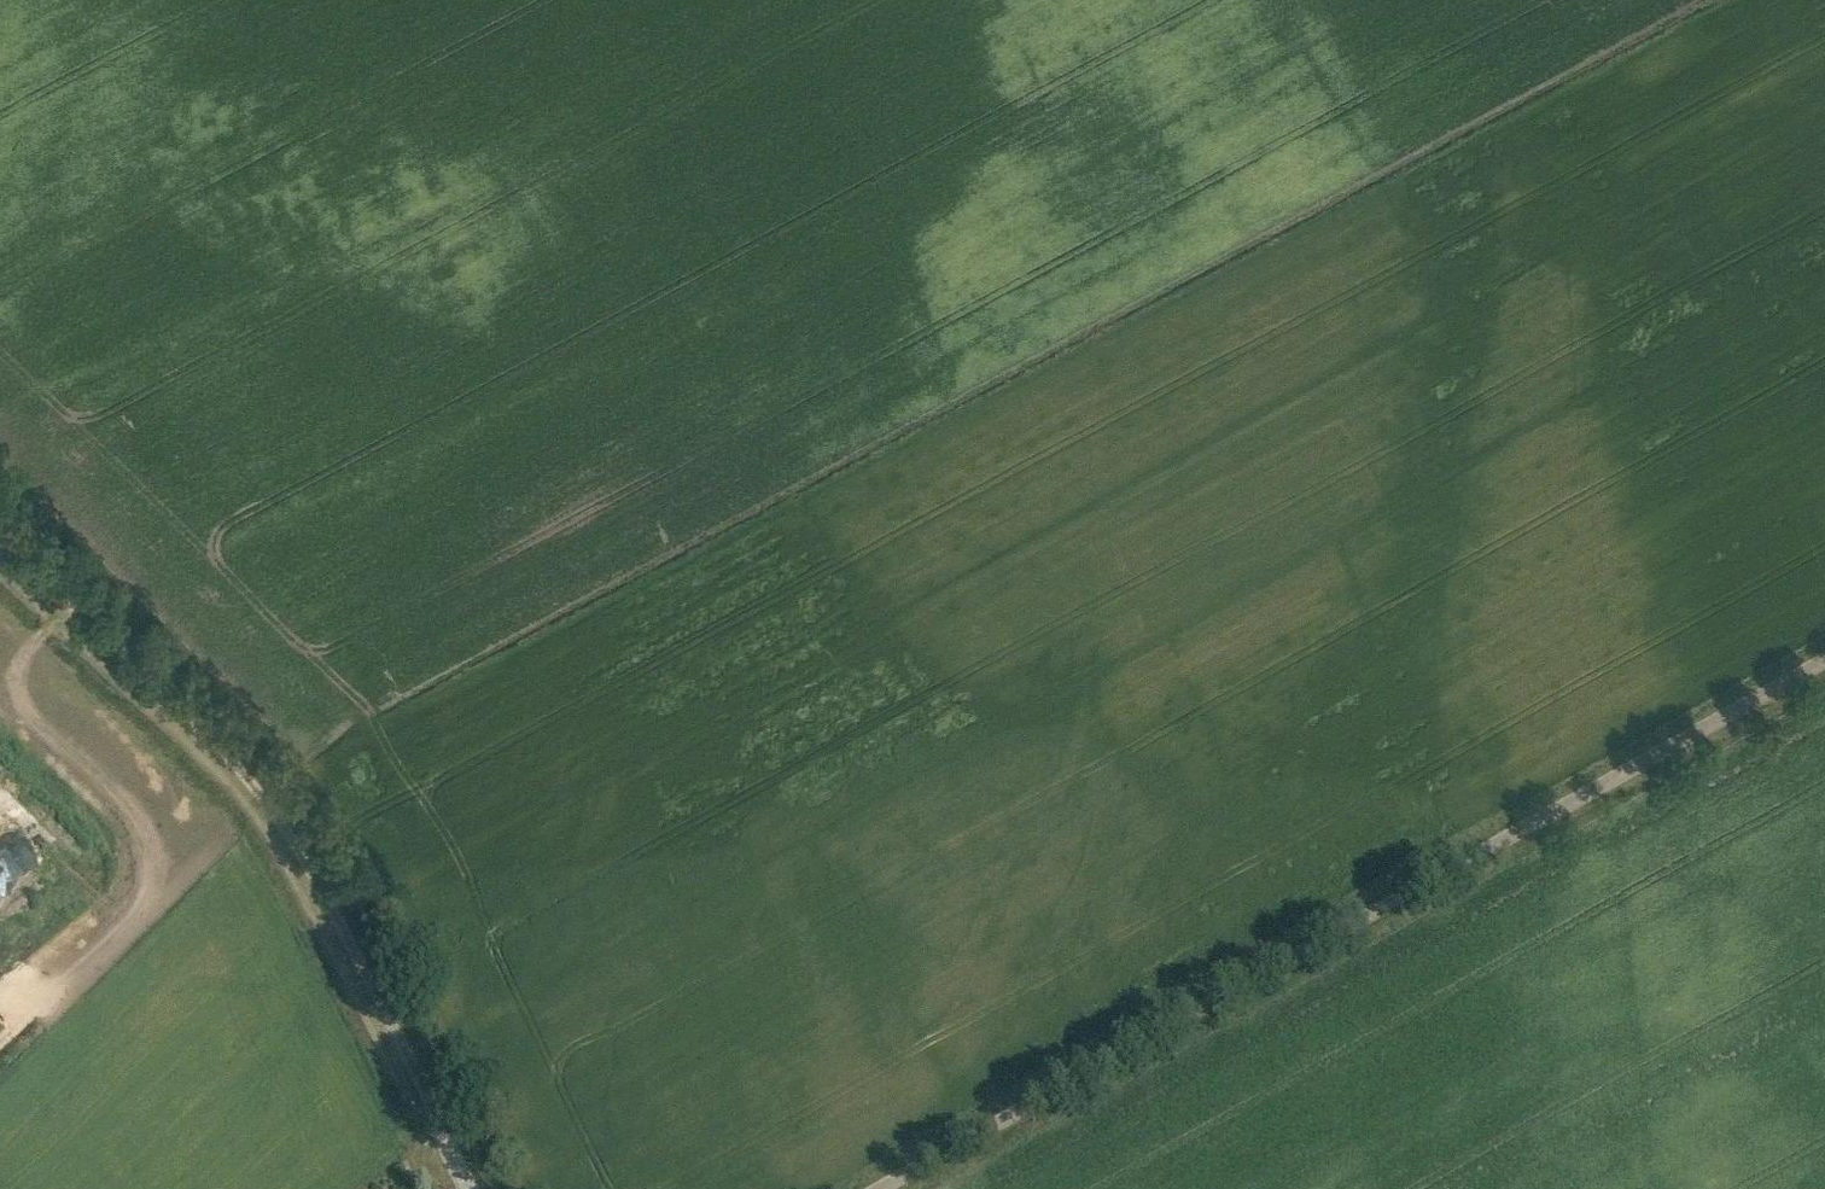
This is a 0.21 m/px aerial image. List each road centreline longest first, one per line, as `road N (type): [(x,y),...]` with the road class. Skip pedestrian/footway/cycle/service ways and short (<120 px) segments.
road 1 (unclassified): [(876,1188),(1824,659)]
road 2 (track): [(440,1133),(313,879),(243,779),(0,551)]

